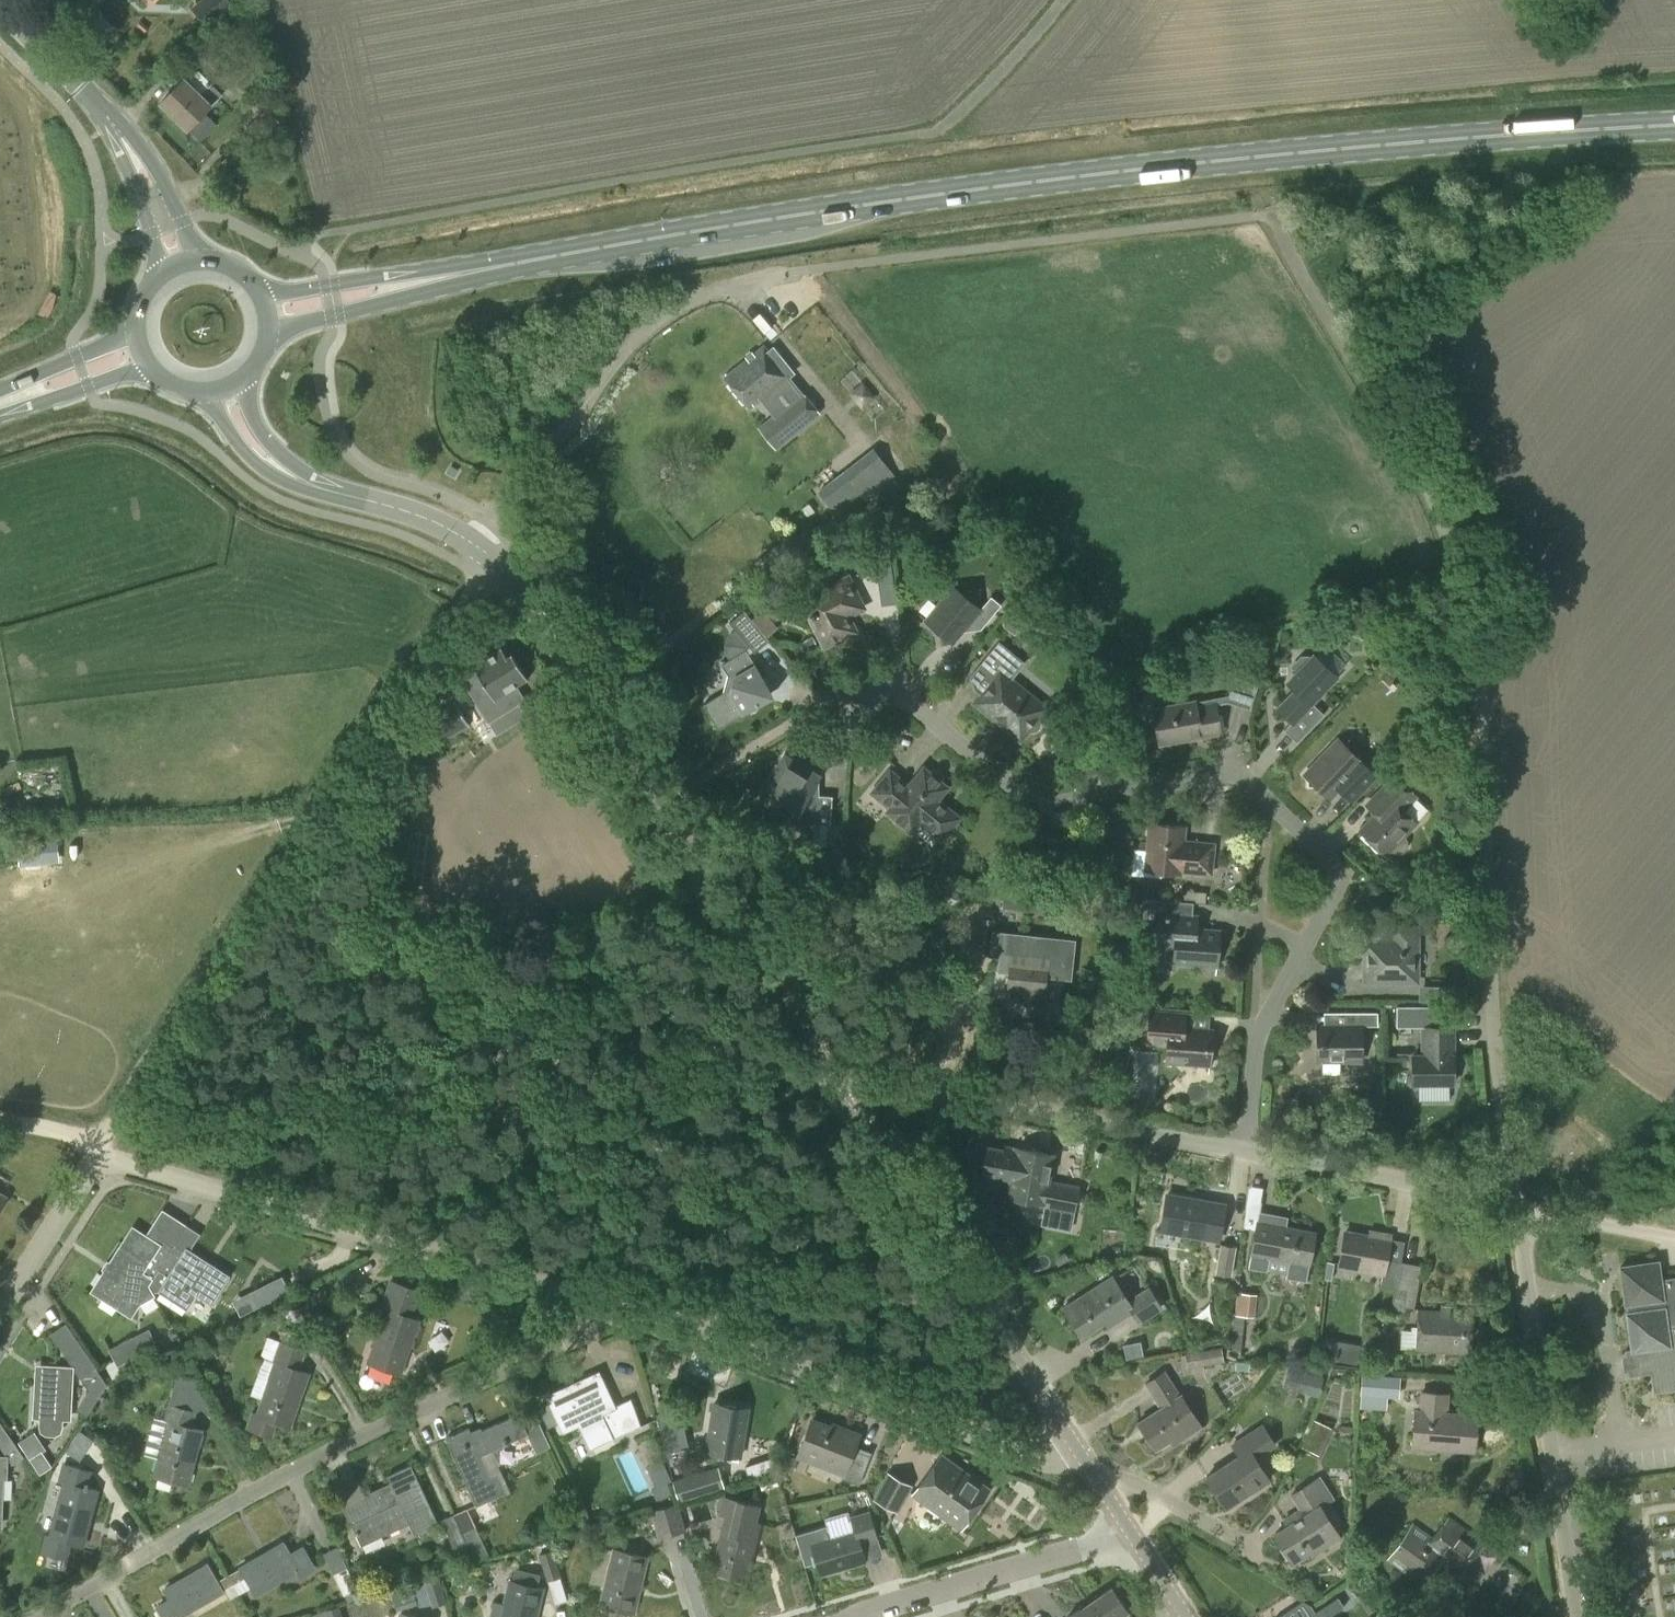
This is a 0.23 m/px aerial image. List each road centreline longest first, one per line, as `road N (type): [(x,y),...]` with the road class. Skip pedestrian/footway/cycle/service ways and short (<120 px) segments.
road 1 (primary): [(268,316),(645,240),(945,195),(1443,142),(1674,127)]
road 2 (residential): [(1246,1155),(1262,1045),(1340,902),(1338,865),(1248,781),(1223,774),(1055,812),(1027,806),(1003,795),(889,686)]
road 3 (residential): [(1520,1210),(1500,1022),(1484,677),(1455,561)]
road 4 (residential): [(46,1616),(257,1496),(583,1340),(600,1303)]
road 5 (tertiary): [(839,1071),(814,1014),(756,949),(495,558)]
road 6 (residential): [(1097,1484),(723,1340),(600,1303)]
road 7 (residential): [(600,1303),(228,1199),(134,1163),(102,1163)]
road 8 (tertiary): [(1097,1484),(839,1071)]
road 9 (unclassified): [(470,540),(657,323),(747,278),(811,270)]
road 10 (residential): [(1246,1155),(839,1071)]
road 11 (residential): [(1582,1616),(1520,1210)]
road 12 (unclassified): [(1455,561),(1405,445),(1274,215)]
road 13 (track): [(304,831),(143,1071),(102,1163)]
road 14 (unclassified): [(495,558),(304,831)]
road 15 (tertiary): [(183,266),(122,134),(0,8)]
road 16 (tertiary): [(470,540),(298,482),(244,432),(229,389)]
road 17 (residential): [(863,1616),(1132,1530)]
road 18 (residential): [(1520,1210),(1246,1155)]
road 19 (residential): [(0,1319),(83,1175),(102,1163)]
road 20 (unclassified): [(936,132),(1061,0)]
road 21 (residential): [(1241,1542),(1136,1484),(1097,1484)]
road 22 (residential): [(1674,1239),(1520,1210)]
road 23 (primary): [(0,408),(143,356)]

